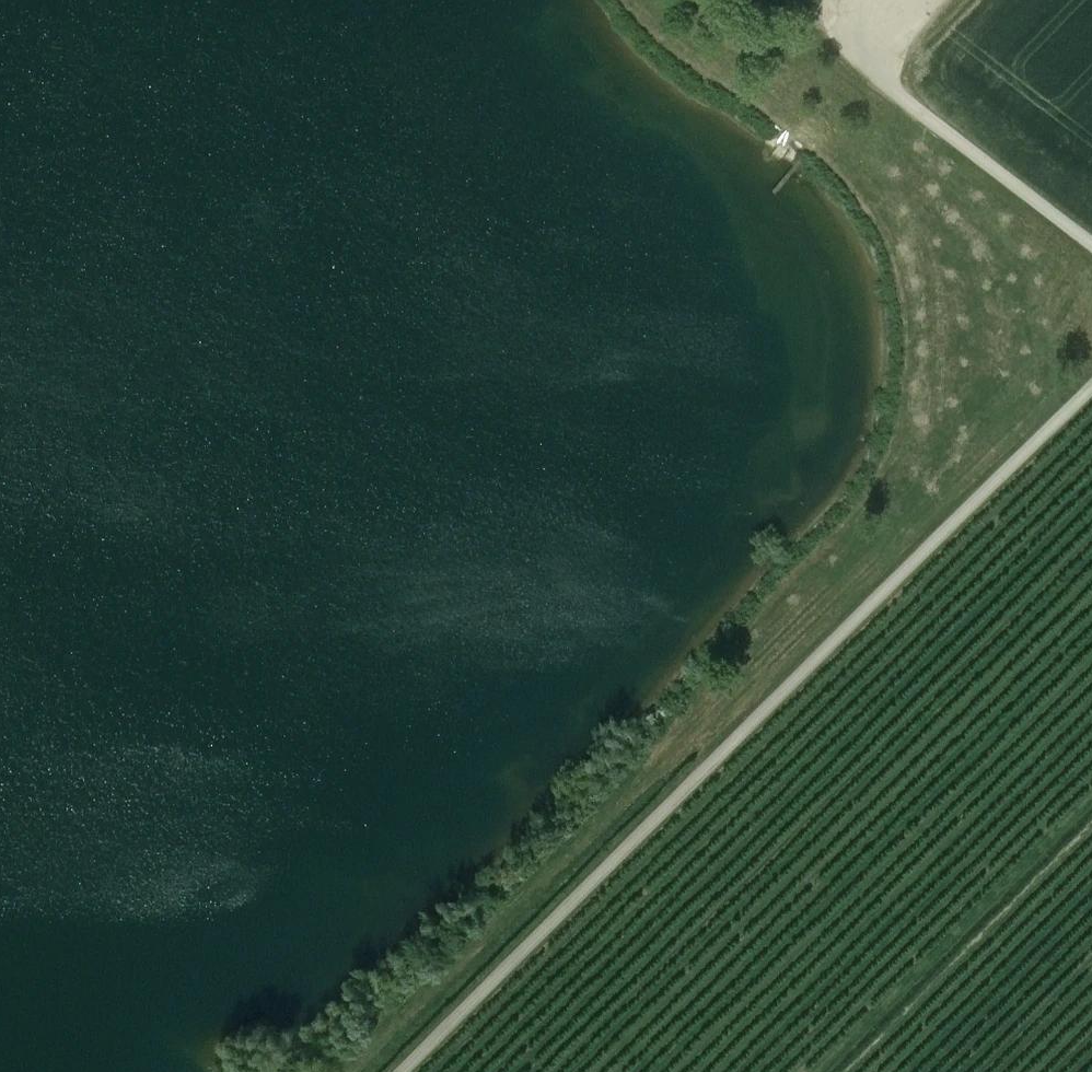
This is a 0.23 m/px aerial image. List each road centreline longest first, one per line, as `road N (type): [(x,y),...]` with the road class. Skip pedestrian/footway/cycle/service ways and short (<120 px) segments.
road 1 (unclassified): [(419,1071),(1091,418)]
road 2 (unclassified): [(1091,244),(897,93)]

